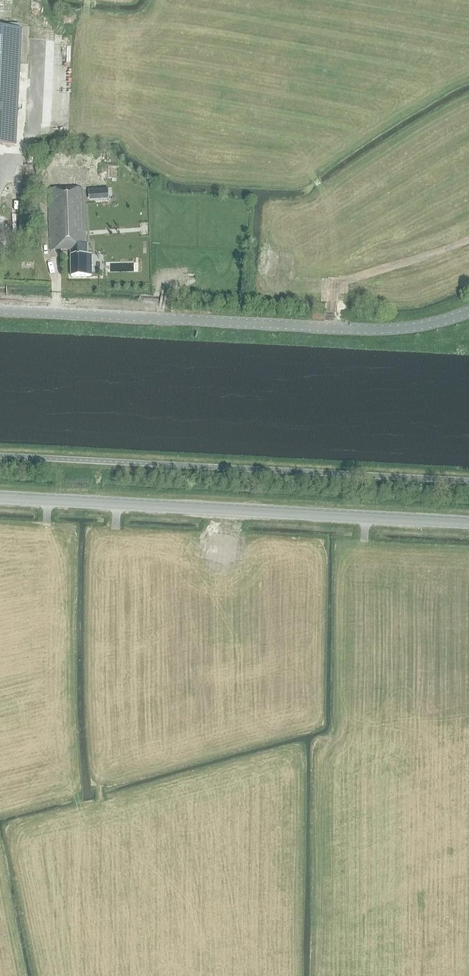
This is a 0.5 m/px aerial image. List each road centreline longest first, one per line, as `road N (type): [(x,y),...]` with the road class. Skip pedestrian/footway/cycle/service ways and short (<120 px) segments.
road 1 (tertiary): [(0,309),(361,329),(408,328),(468,311)]
road 2 (secondary): [(0,498),(468,521)]

